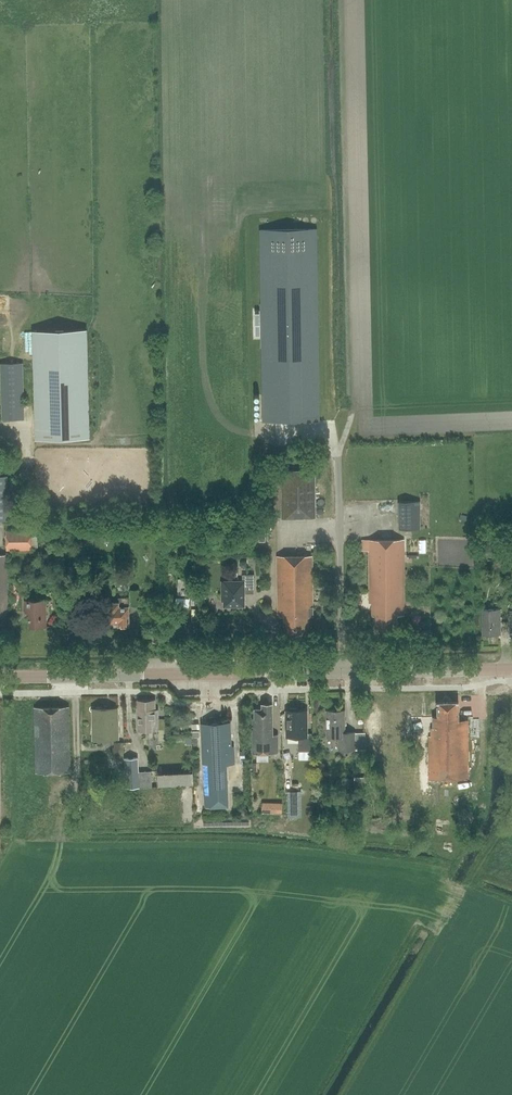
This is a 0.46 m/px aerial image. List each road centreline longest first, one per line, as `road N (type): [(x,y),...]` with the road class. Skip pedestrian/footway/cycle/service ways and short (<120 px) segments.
road 1 (tertiary): [(511,670),(0,680)]

